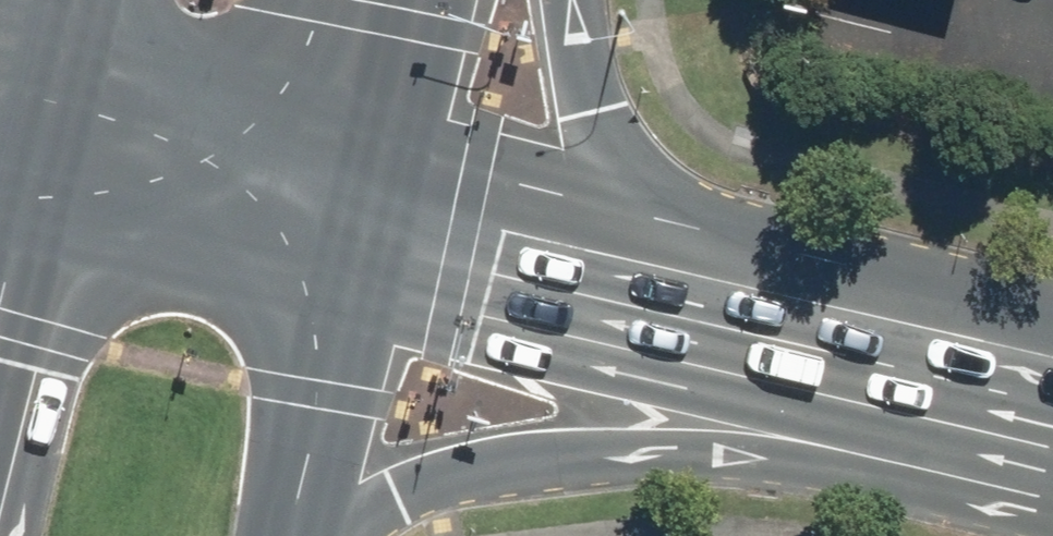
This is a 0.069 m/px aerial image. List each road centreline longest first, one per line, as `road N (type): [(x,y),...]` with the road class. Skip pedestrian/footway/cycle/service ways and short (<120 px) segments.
road 1 (primary): [(980,394),(463,464),(390,491),(347,535)]
road 2 (secondary): [(348,239),(980,394)]
road 3 (primary): [(569,0),(608,118),(669,200),(980,394)]
road 4 (primary): [(348,239),(291,535)]
road 5 (secondary): [(70,123),(348,239)]
road 6 (secondary): [(348,239),(48,232)]
road 7 (primary): [(410,0),(348,239)]
road 8 (primary): [(0,404),(48,232)]
road 9 (primary): [(70,123),(102,0)]

